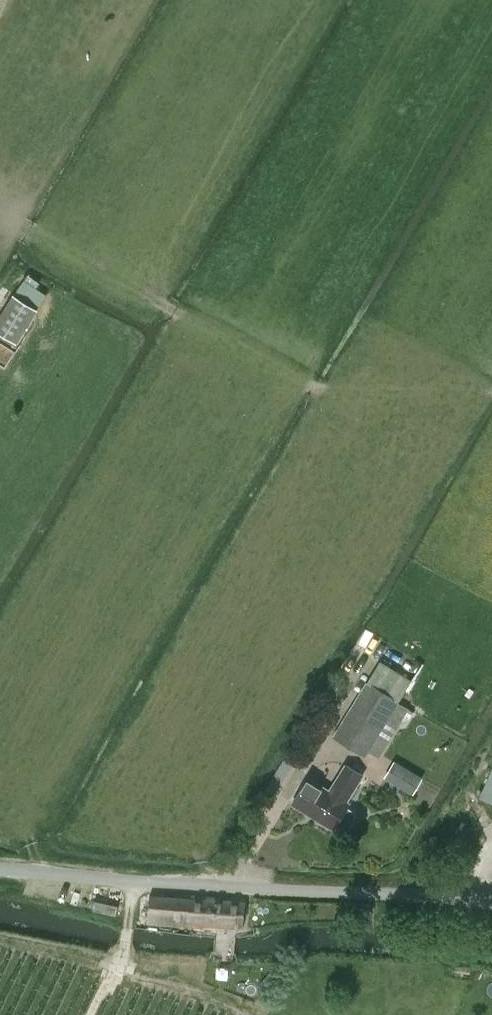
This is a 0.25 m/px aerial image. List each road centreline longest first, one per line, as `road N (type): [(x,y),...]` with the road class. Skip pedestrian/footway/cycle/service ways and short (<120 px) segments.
road 1 (unclassified): [(491,900),(0,868)]

